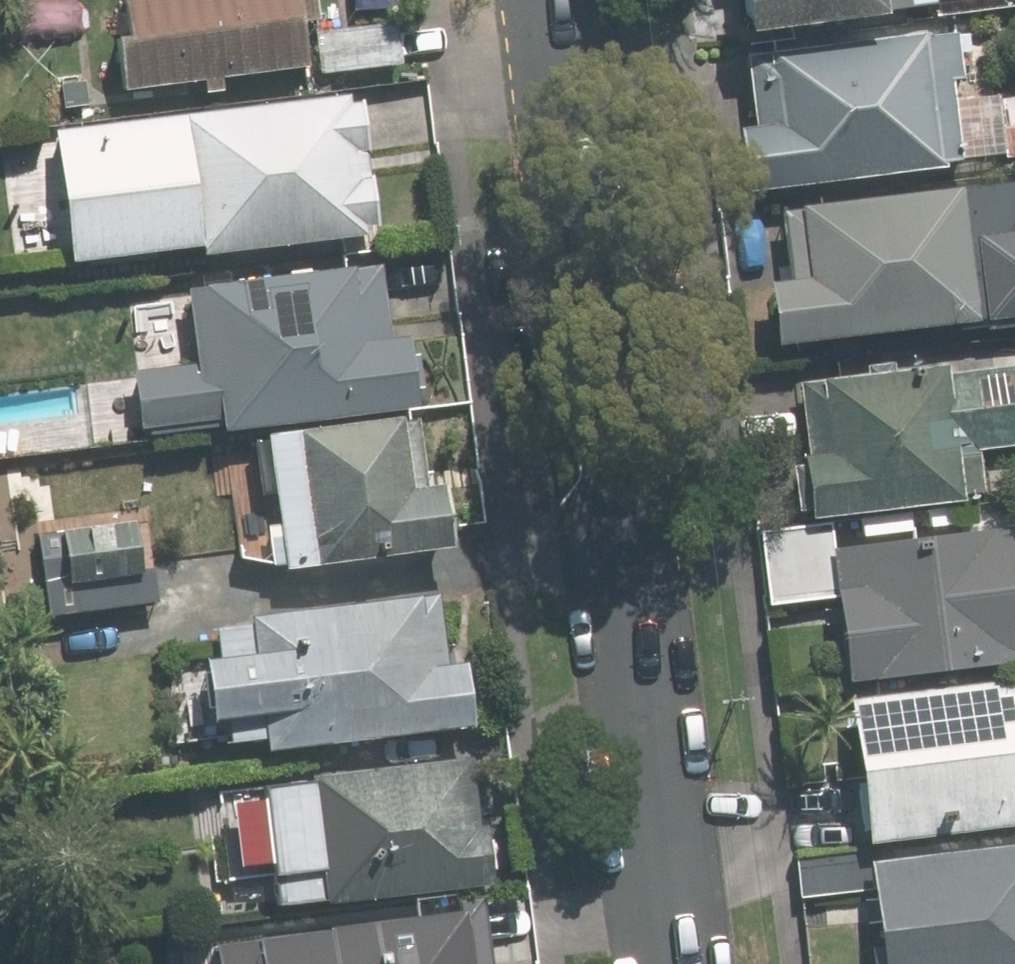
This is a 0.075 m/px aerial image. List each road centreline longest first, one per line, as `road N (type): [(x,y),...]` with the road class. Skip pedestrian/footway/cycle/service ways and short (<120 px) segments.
road 1 (tertiary): [(632,504),(684,963)]
road 2 (tertiary): [(580,128),(637,259),(657,336),(632,504)]
road 3 (tertiary): [(632,504),(567,341),(580,128)]
road 4 (tertiary): [(564,0),(580,128)]

